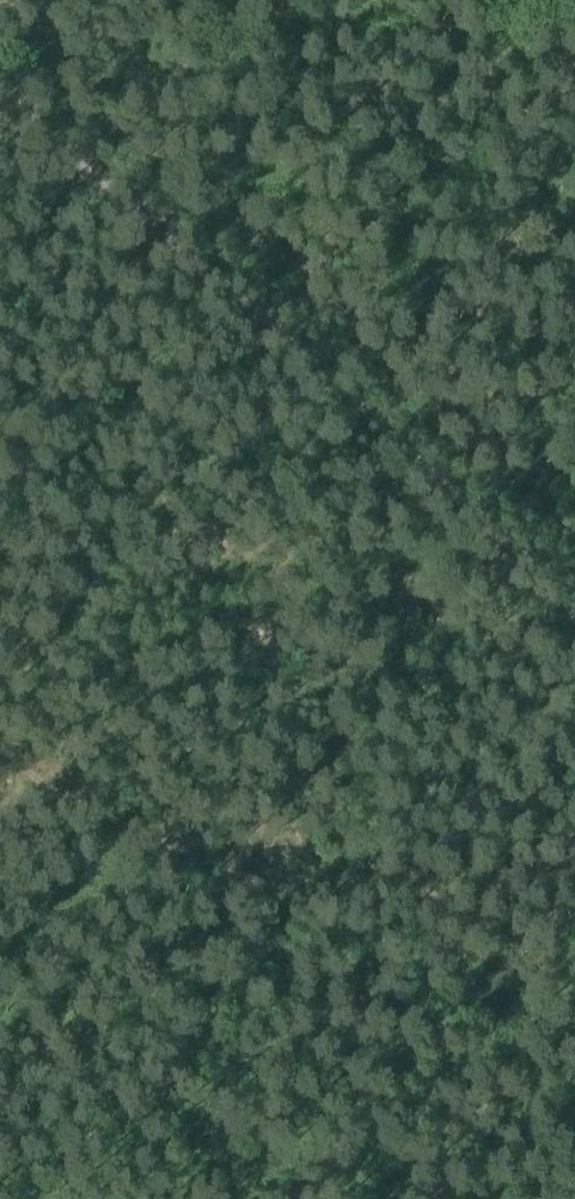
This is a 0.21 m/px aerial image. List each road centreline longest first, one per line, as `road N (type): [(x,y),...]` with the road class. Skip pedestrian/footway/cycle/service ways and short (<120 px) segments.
road 1 (track): [(45,781),(201,862),(284,890),(574,903)]

